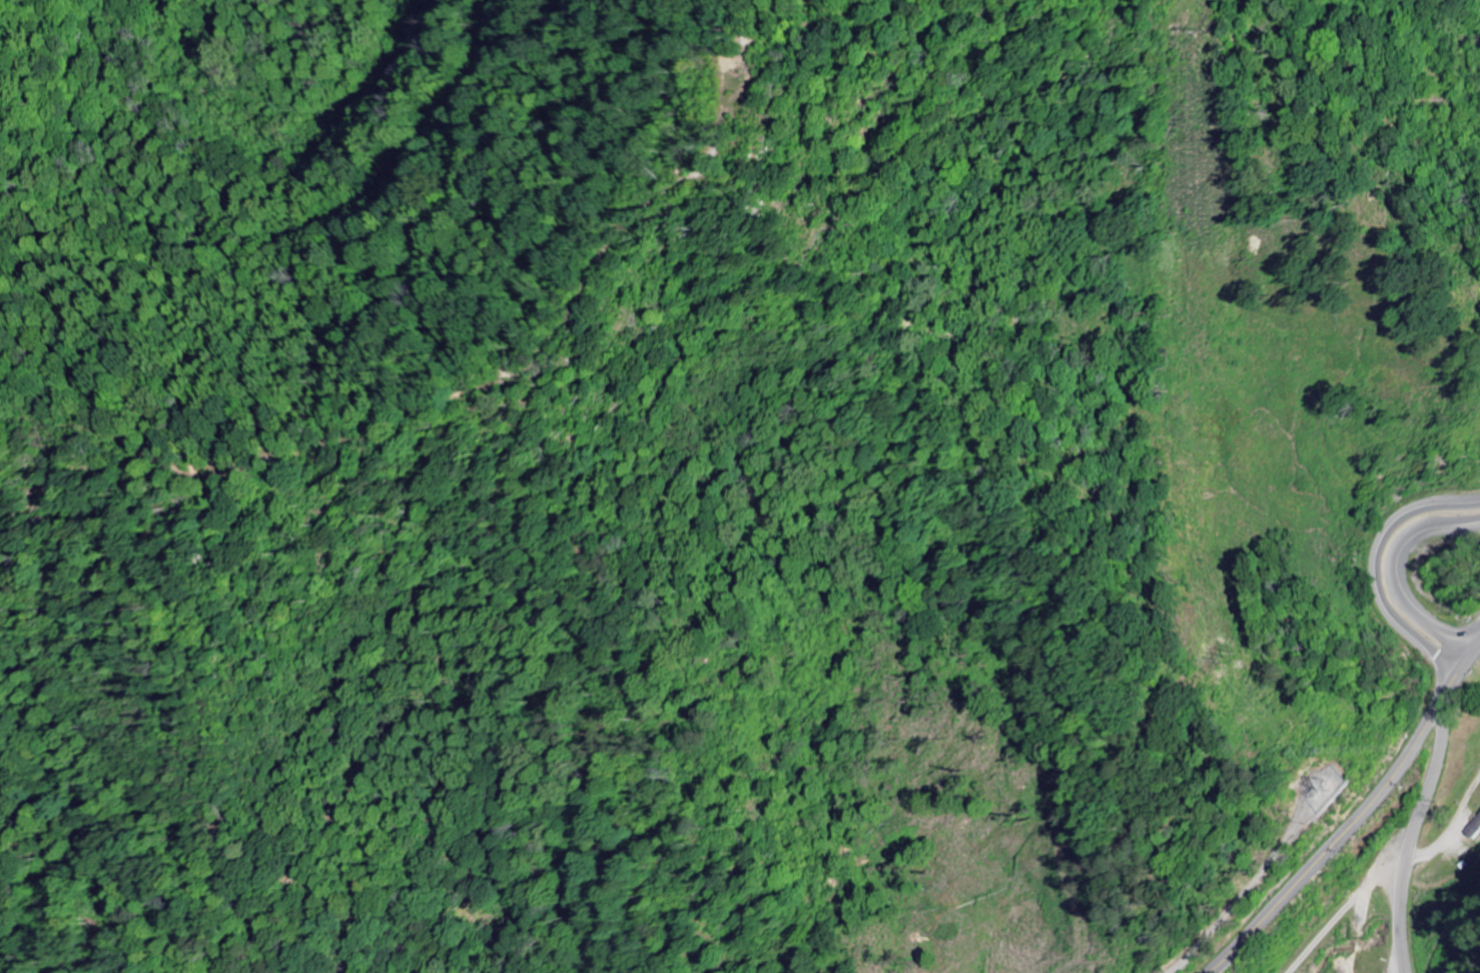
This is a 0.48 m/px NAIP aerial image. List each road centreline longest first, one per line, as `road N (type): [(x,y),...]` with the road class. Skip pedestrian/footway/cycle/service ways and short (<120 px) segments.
road 1 (secondary): [(1206,972),(1384,787),(1479,646)]
road 2 (trunk): [(1479,502),(1422,506),(1400,516),(1375,549),(1372,573),(1392,617),(1459,673)]
road 3 (trunk): [(1473,654),(1405,608),(1393,562),(1420,527),(1479,522)]
road 4 (residential): [(1402,873),(1439,747),(1439,702)]
road 5 (residential): [(1402,873),(1367,882),(1288,972)]

